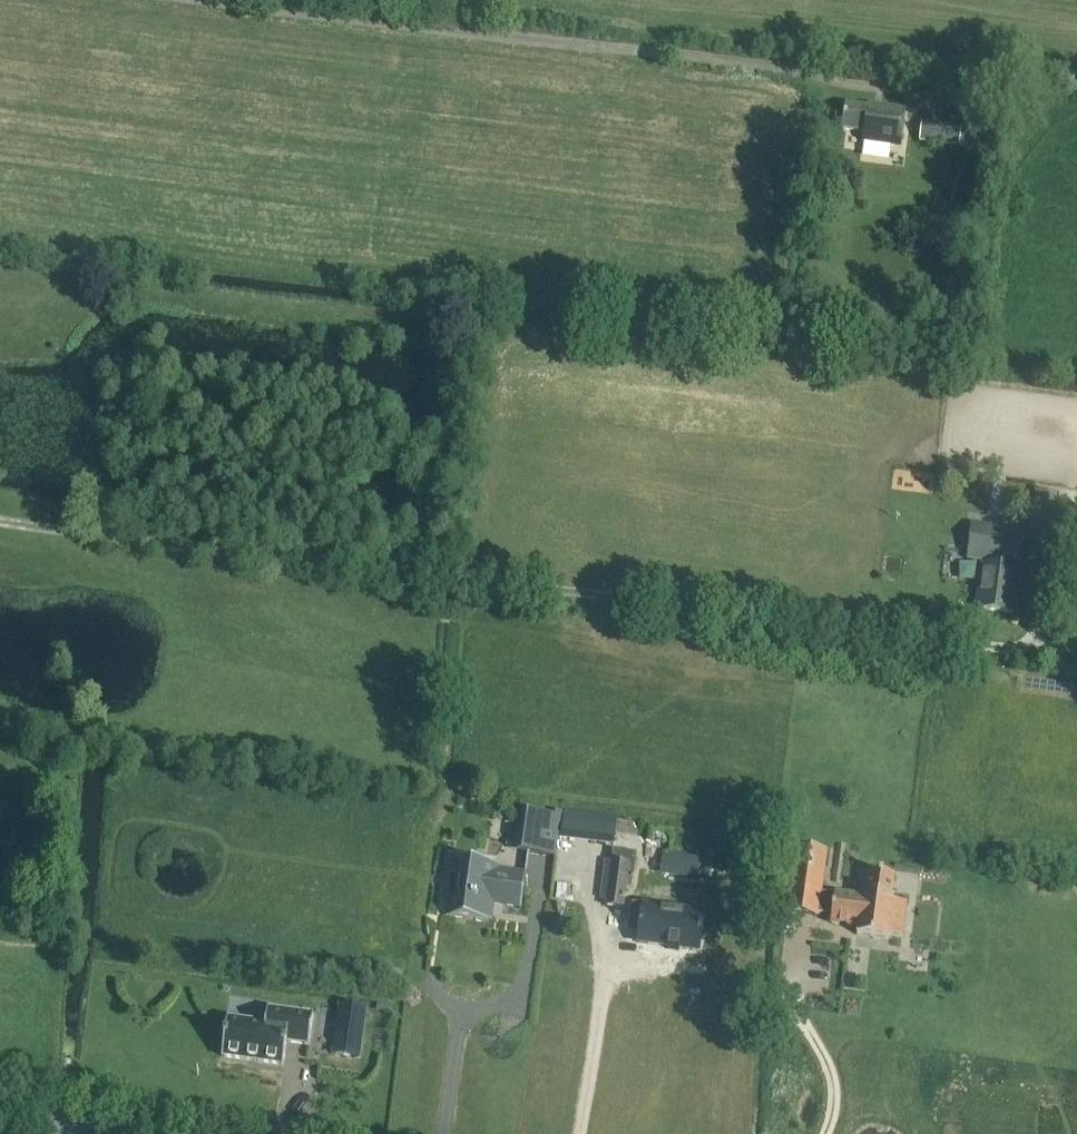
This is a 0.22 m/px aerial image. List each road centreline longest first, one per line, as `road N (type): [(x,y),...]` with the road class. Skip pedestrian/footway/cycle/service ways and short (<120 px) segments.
road 1 (track): [(0,522),(936,650),(1010,647),(1038,633),(1038,587)]
road 2 (track): [(231,0),(933,94)]

